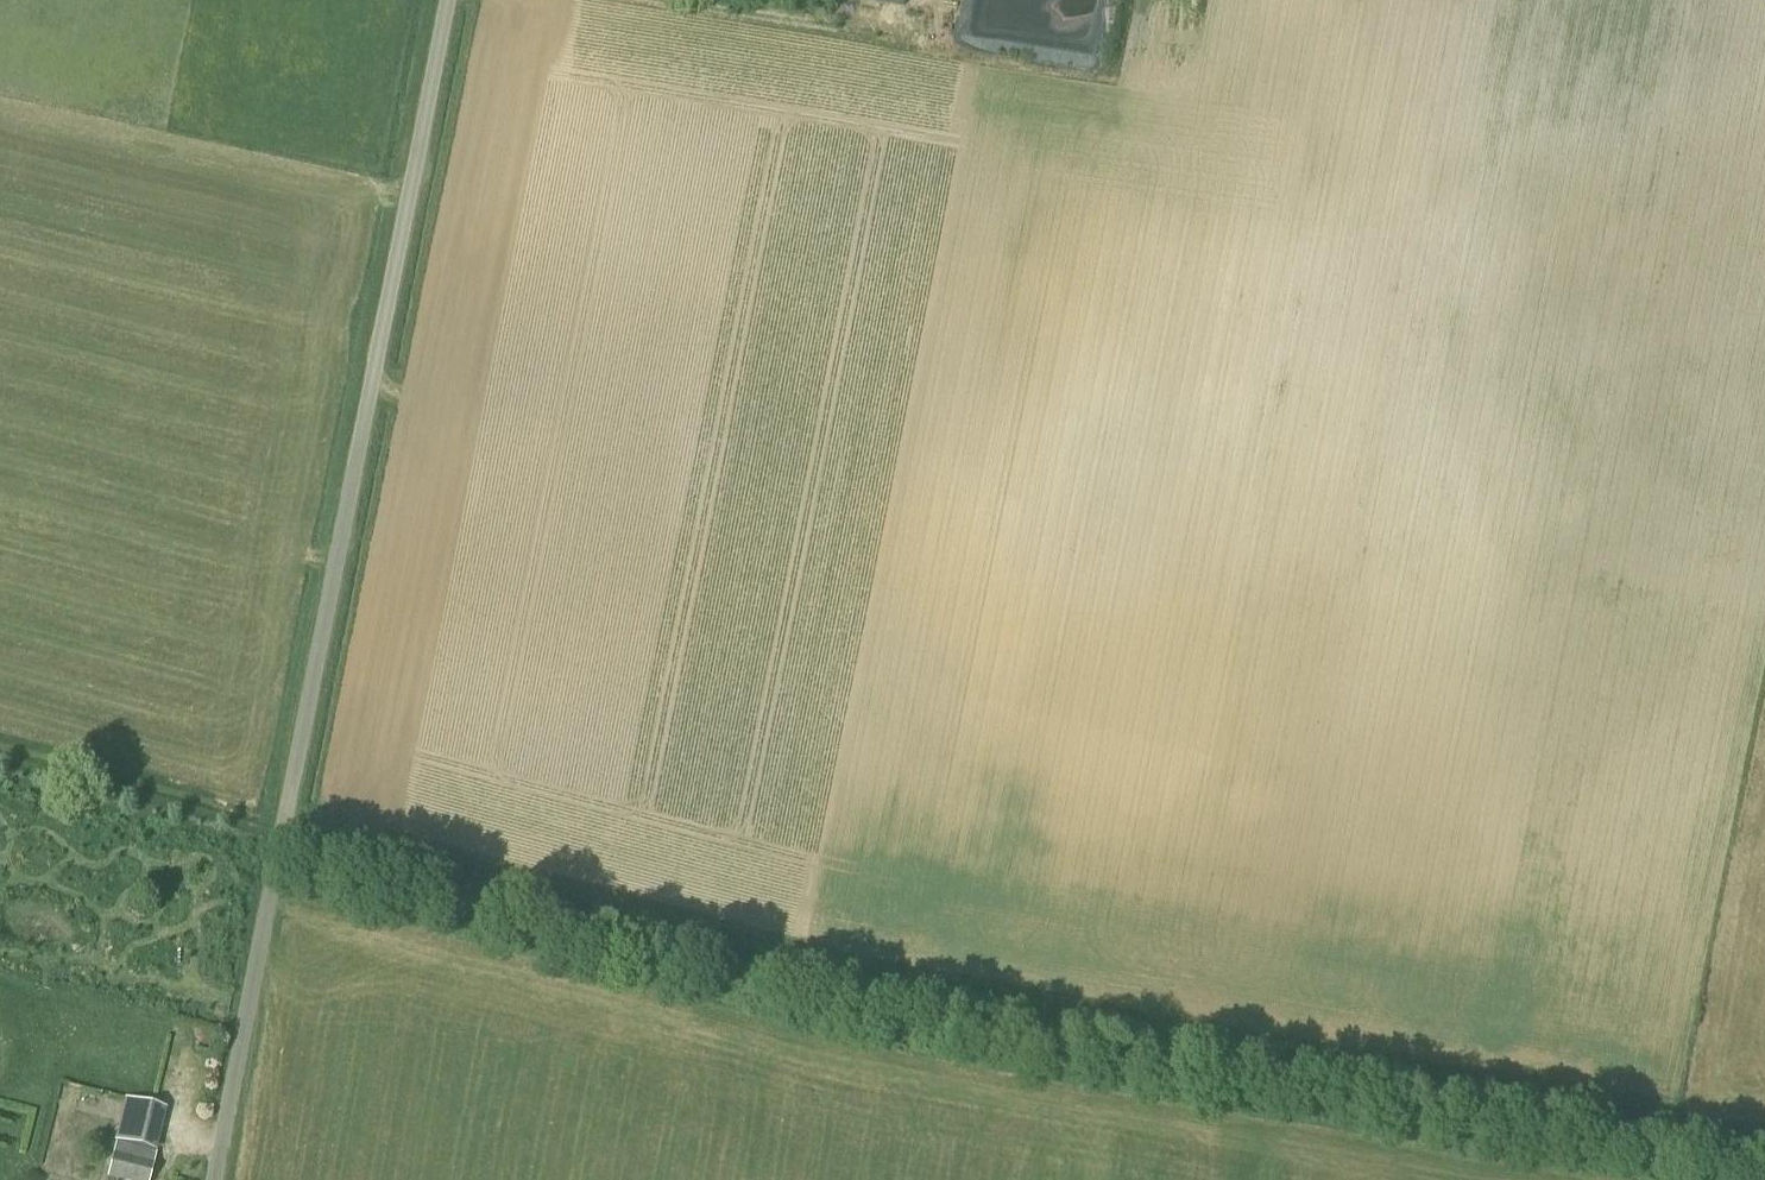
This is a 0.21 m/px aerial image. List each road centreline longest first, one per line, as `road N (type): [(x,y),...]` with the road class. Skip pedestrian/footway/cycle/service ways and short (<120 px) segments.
road 1 (unclassified): [(215,1179),(450,0)]

